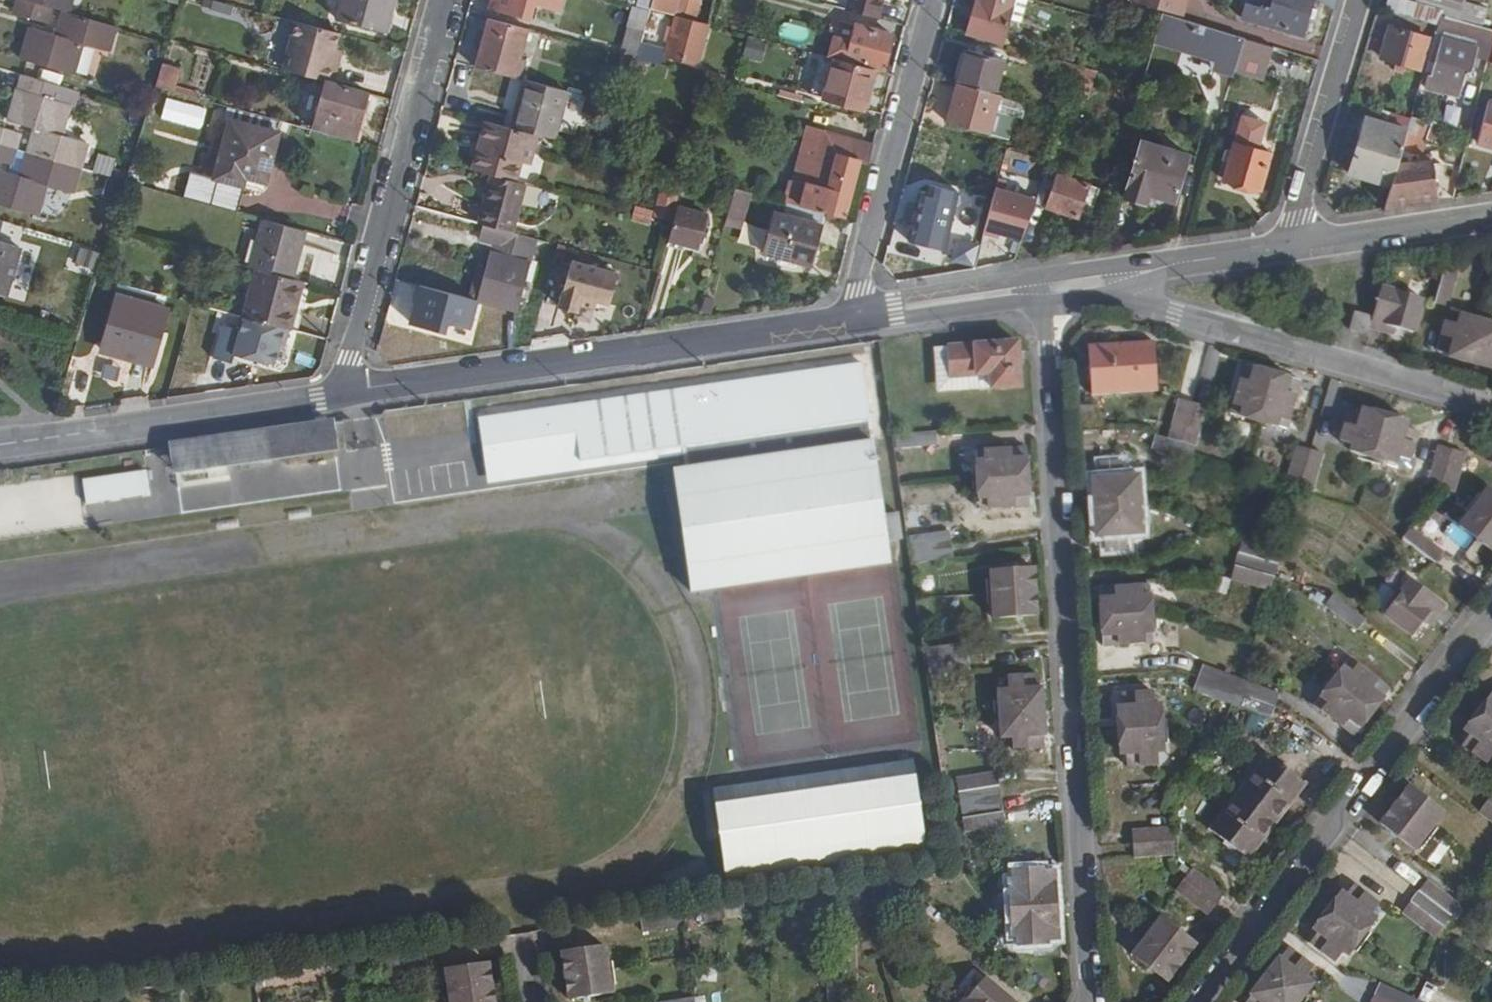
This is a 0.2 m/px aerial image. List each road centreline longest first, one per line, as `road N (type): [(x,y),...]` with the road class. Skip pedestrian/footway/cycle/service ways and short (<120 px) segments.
road 1 (residential): [(1045,286),(1092,1001)]
road 2 (residential): [(850,315),(343,391)]
road 3 (residential): [(1198,1001),(1491,616)]
road 4 (residential): [(1069,282),(1491,402)]
road 5 (residential): [(448,0),(343,391)]
road 6 (residential): [(343,391),(0,443)]
road 7 (residential): [(850,315),(934,0)]
road 8 (residential): [(1362,0),(1289,249)]
road 9 (residential): [(1069,282),(1289,249)]
road 10 (residential): [(1289,249),(1491,219)]
road 11 (residential): [(1045,286),(850,315)]

